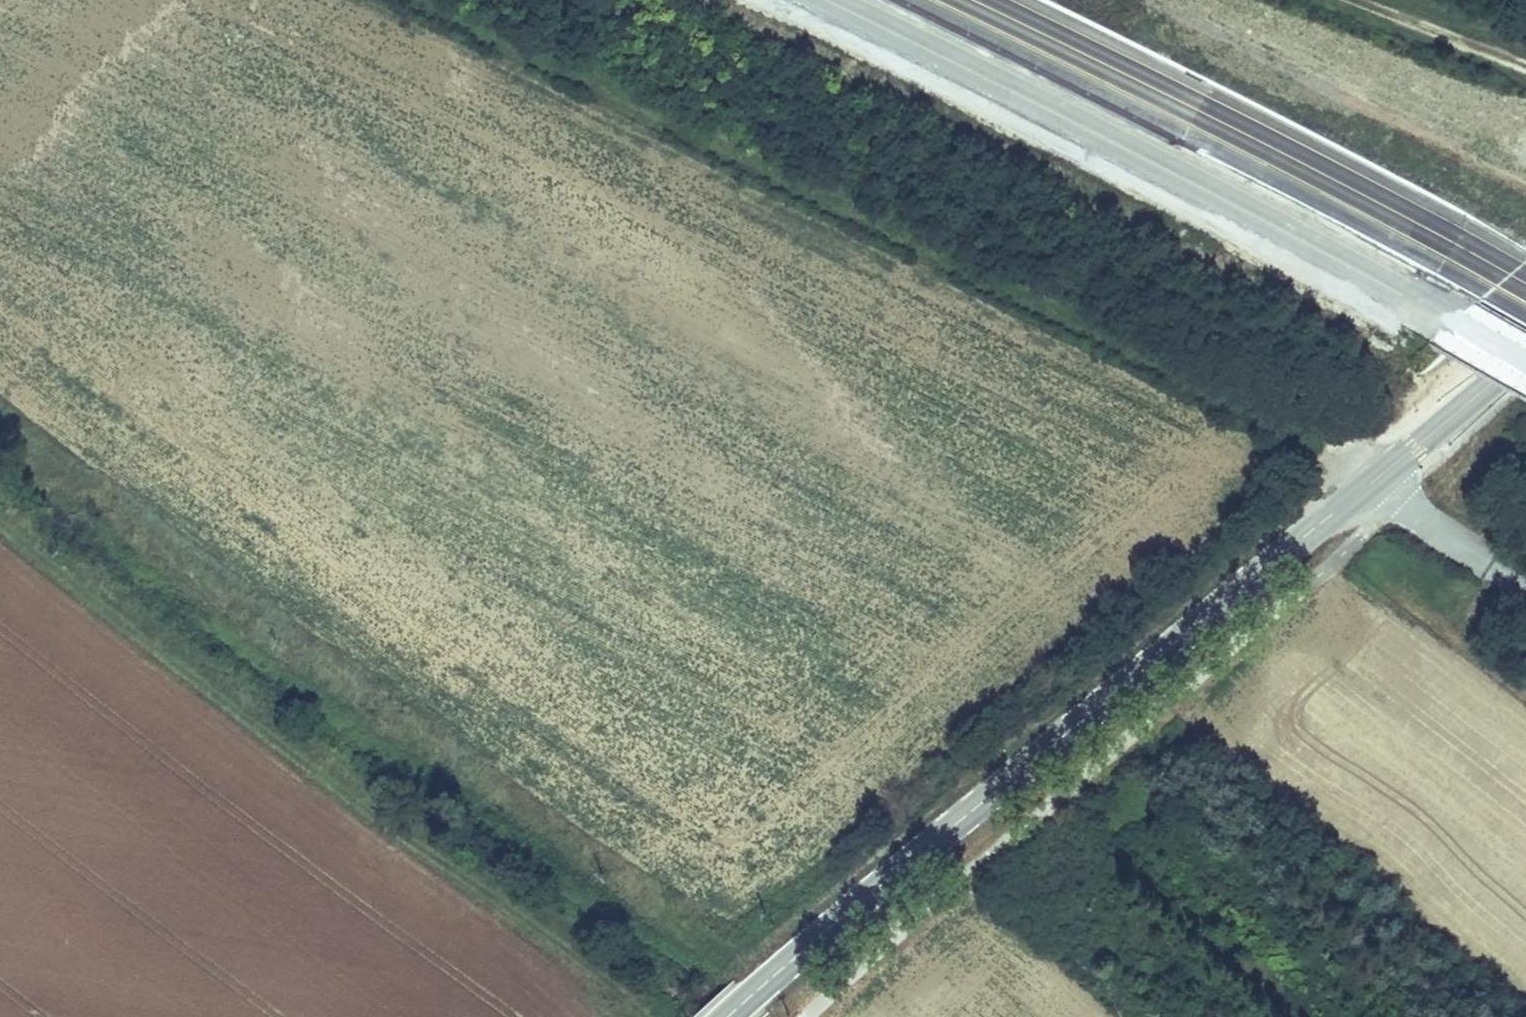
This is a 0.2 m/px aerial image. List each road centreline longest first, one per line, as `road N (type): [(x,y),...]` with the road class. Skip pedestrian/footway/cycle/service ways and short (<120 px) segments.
road 1 (secondary): [(722,1016),(918,840),(1525,348)]
road 2 (motorway): [(839,0),(1525,356)]
road 3 (motorway): [(1525,288),(957,0)]
road 4 (track): [(1378,0),(1525,61)]

